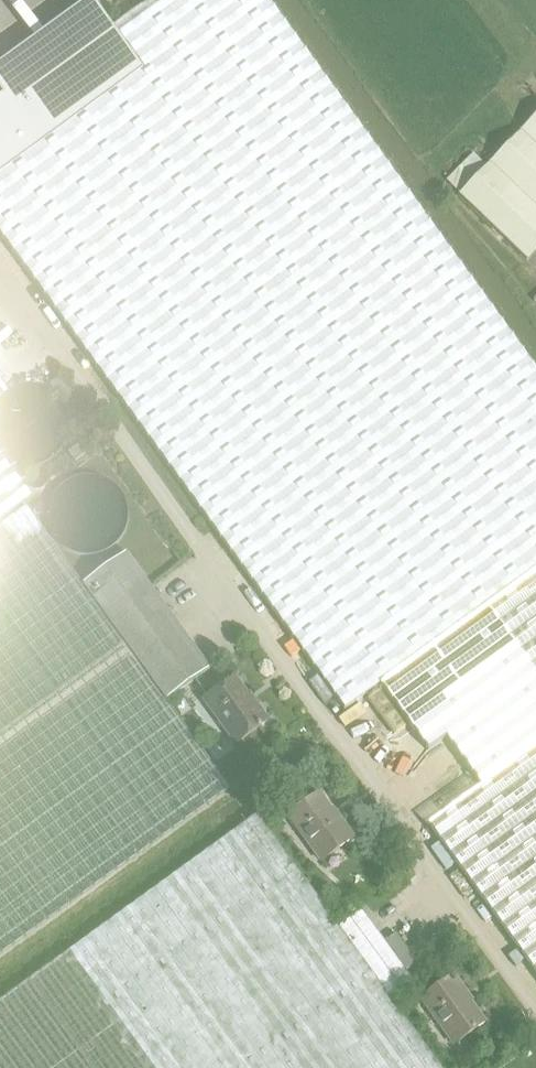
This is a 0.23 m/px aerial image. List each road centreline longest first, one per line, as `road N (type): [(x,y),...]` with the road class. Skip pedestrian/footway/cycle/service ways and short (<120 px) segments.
road 1 (unclassified): [(535,1006),(0,267)]

